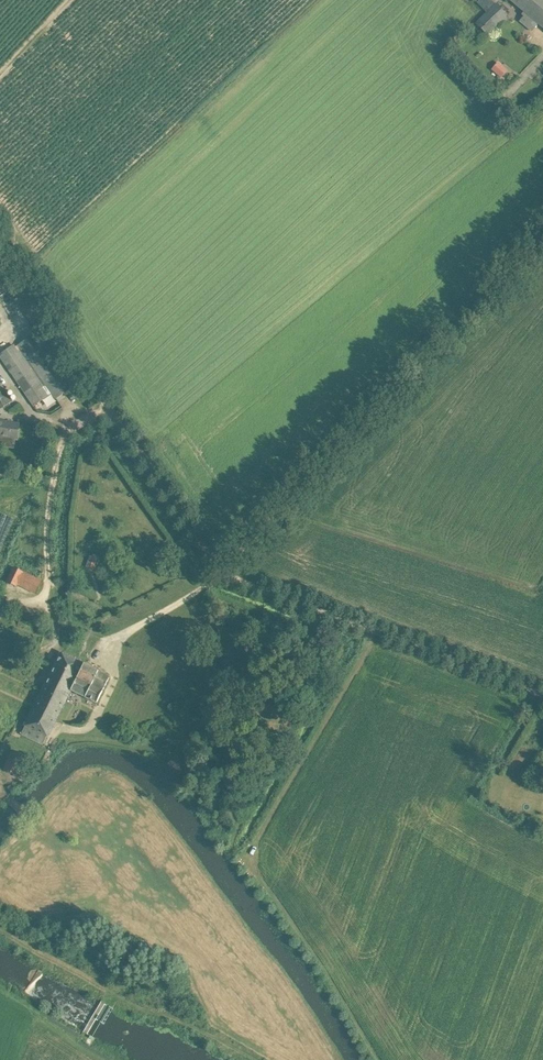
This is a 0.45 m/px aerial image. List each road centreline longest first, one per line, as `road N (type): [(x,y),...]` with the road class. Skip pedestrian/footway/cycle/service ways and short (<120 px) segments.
road 1 (track): [(222,573),(0,246)]
road 2 (track): [(542,697),(222,573)]

